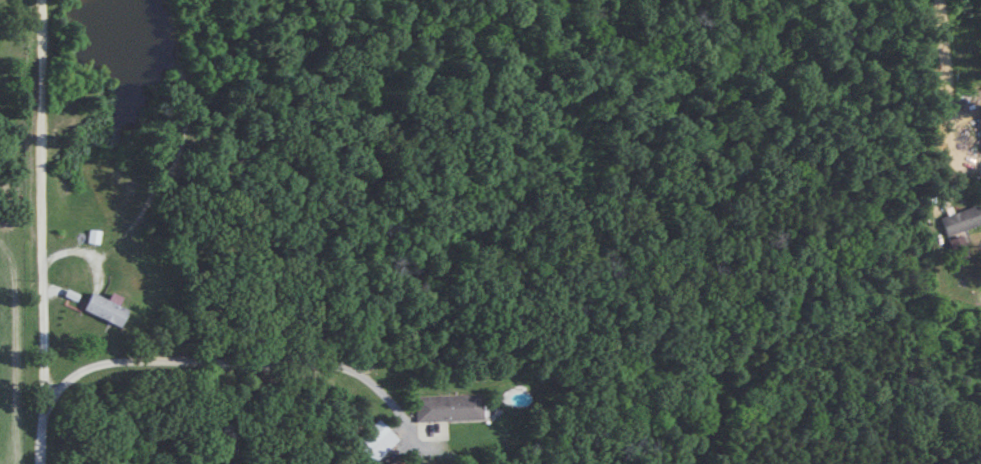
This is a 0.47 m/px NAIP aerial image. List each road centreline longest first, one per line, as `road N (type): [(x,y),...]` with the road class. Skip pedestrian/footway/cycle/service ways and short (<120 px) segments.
road 1 (residential): [(38,463),(38,0)]

